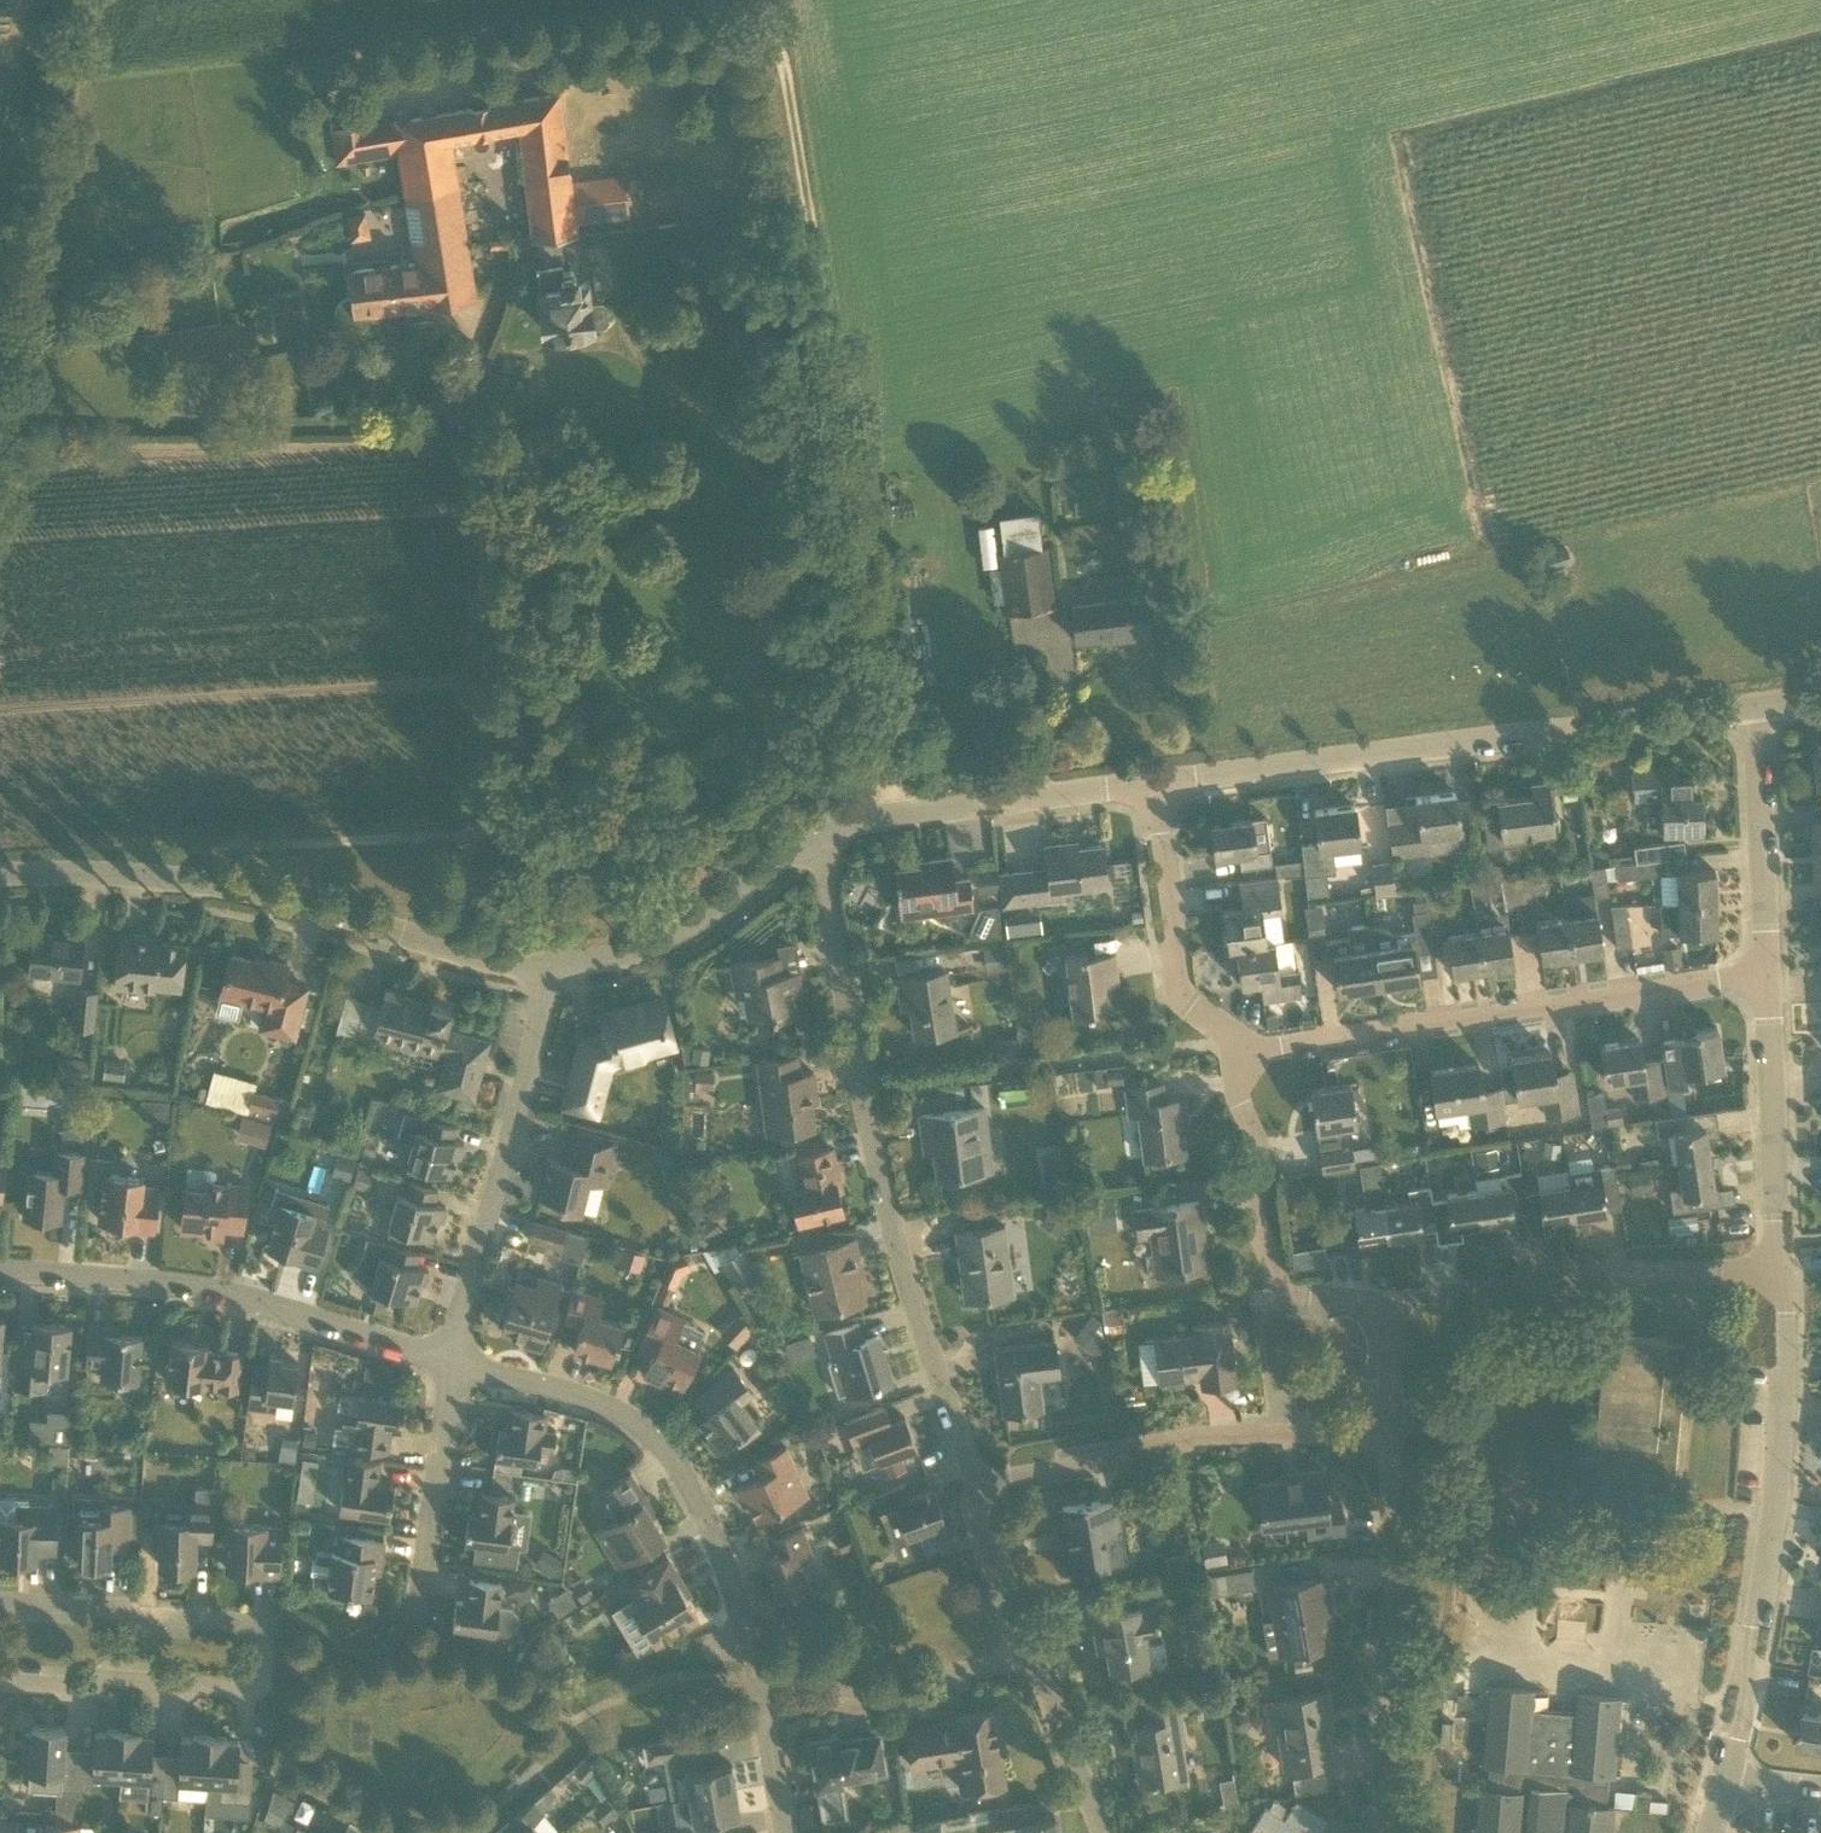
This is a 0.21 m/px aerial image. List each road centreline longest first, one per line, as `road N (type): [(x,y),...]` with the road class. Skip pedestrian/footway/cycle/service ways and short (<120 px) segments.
road 1 (track): [(768,0),(892,814)]
road 2 (residential): [(964,1466),(860,1085),(824,838)]
road 3 (residential): [(1153,780),(1752,714)]
road 4 (residential): [(0,1683),(232,1691),(249,1669),(248,1610),(0,1599)]
road 5 (residential): [(549,974),(230,879),(180,874),(0,884)]
road 6 (residential): [(1218,1051),(1765,973)]
road 7 (residential): [(1723,1786),(1774,1533),(1783,1271)]
road 8 (residential): [(765,1702),(735,1607),(666,1468),(605,1409),(446,1356)]
road 9 (residential): [(446,1356),(209,1288),(0,1268)]
road 10 (residential): [(964,1466),(1223,1436),(1399,1427)]
road 11 (residential): [(1382,1832),(1378,1681),(1393,1664),(1389,1480),(1399,1427)]
road 12 (residential): [(446,1356),(549,974)]
road 13 (residential): [(1395,1301),(1516,1284),(1534,1271),(1783,1271)]
road 14 (residential): [(1395,1301),(1284,1292),(1260,1255),(1218,1051)]
road 15 (residential): [(824,838),(656,946),(549,974)]
road 16 (residential): [(1783,1271),(1765,973)]
road 17 (residential): [(414,1647),(446,1356)]
road 18 (residential): [(1218,1051),(1213,1026),(1182,984),(1153,780)]
road 19 (residential): [(1035,1657),(765,1702)]
road 20 (residential): [(892,814),(1153,780)]
road 21 (residential): [(1765,973),(1752,714)]
road 22 (residential): [(1035,1657),(964,1466)]
road 23 (residential): [(1100,1832),(1035,1657)]
road 24 (residential): [(786,1832),(765,1702)]
road 25 (residential): [(1399,1427),(1395,1301)]

